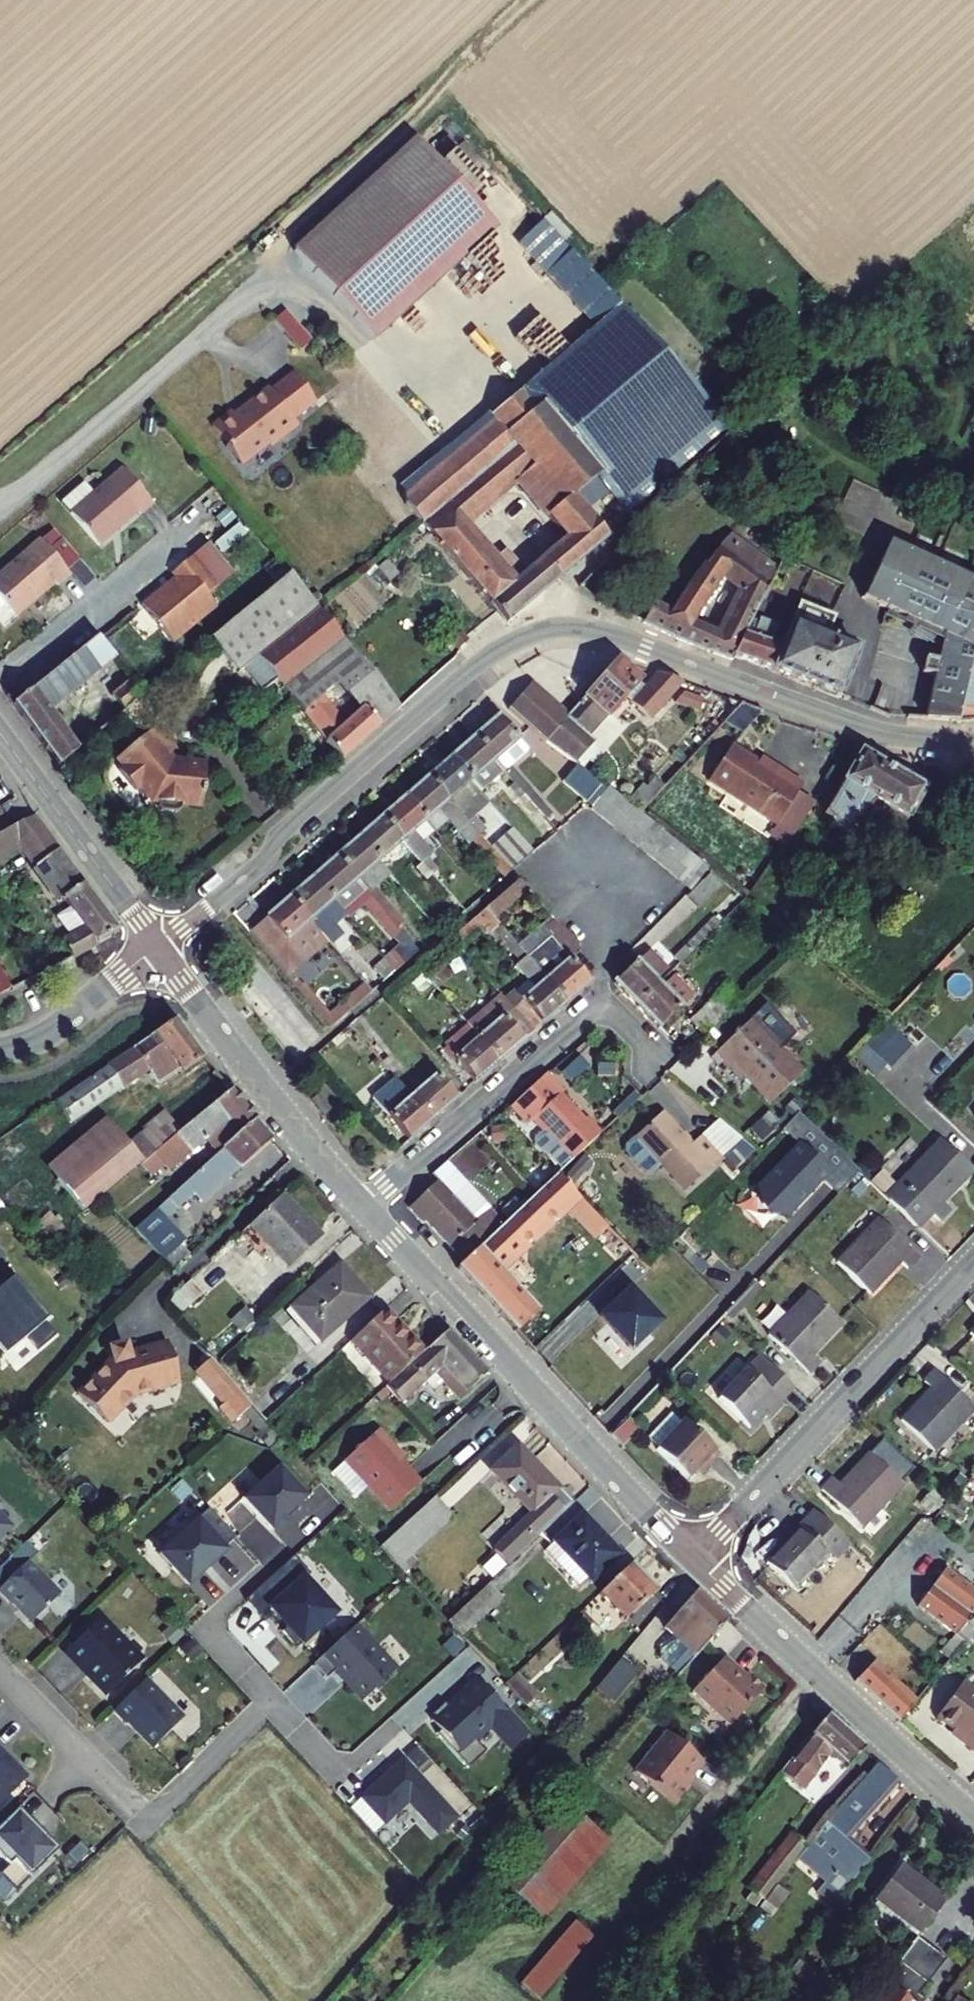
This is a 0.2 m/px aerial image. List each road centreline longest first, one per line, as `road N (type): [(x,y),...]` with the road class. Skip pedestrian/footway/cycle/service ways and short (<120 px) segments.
road 1 (residential): [(973,740),(865,727),(605,632),(552,627),(479,660),(280,832),(267,857),(158,946)]
road 2 (tertiary): [(690,1555),(362,1205)]
road 3 (residential): [(690,1555),(973,1261)]
road 4 (residential): [(362,1205),(601,998),(657,1056)]
road 5 (tertiary): [(973,1819),(690,1555)]
road 6 (tertiary): [(362,1205),(158,946)]
road 7 (tertiary): [(158,946),(0,732)]
road 8 (residential): [(0,1673),(146,1821)]
road 9 (tertiary): [(0,1051),(59,1027),(158,946)]

